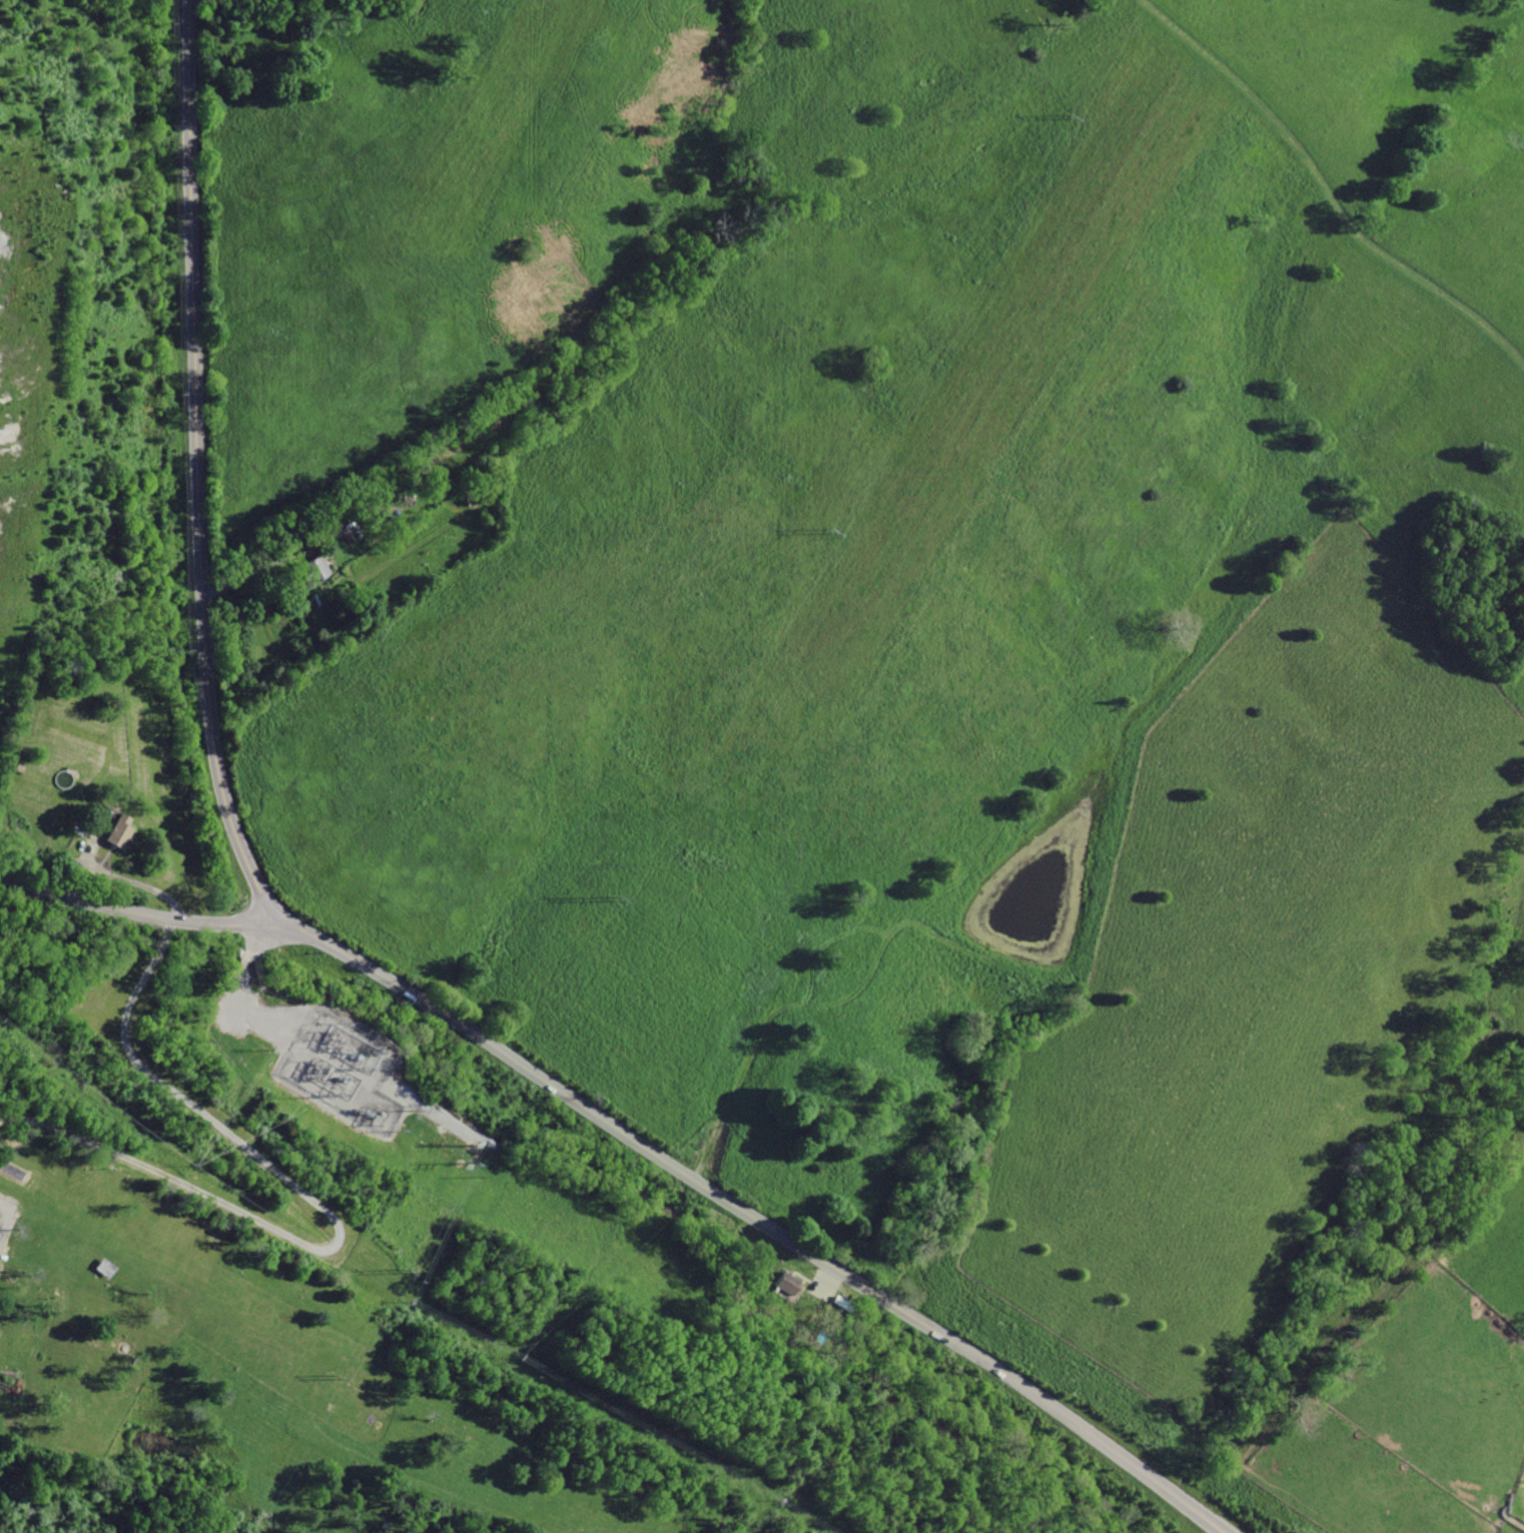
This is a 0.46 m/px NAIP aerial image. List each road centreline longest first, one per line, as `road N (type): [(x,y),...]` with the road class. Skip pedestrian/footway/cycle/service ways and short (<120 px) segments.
road 1 (secondary): [(288,927),(478,1035),(1012,1377),(1218,1532)]
road 2 (secondary): [(195,0),(203,572),(214,742),(254,878),(288,927)]
road 3 (track): [(0,1121),(44,1124),(299,1241),(330,1247),(337,1234),(329,1216),(131,1059),(120,1029),(127,1002),(174,921)]
road 4 (track): [(1523,365),(1483,323),(1354,230),(1255,105),(1141,0)]
road 5 (secondary): [(0,874),(174,921),(288,927)]

